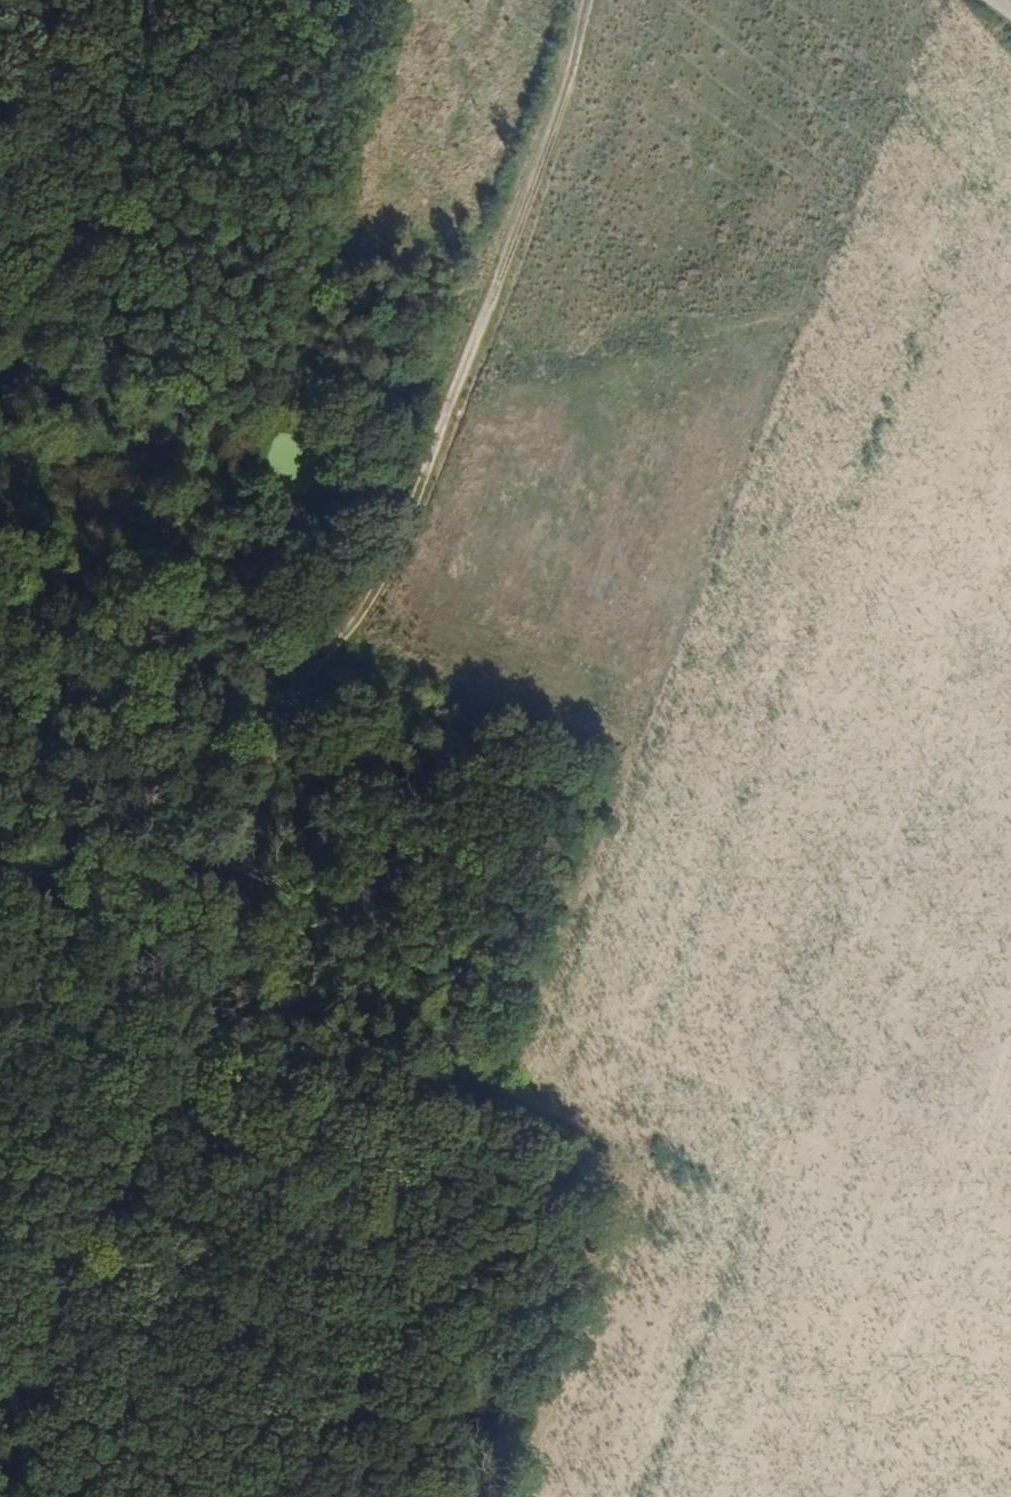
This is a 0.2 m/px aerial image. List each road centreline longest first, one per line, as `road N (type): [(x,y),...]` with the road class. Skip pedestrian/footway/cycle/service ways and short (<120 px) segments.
road 1 (track): [(595,0),(386,573),(267,768),(194,1031),(0,1369)]
road 2 (track): [(267,768),(97,746),(0,748)]

